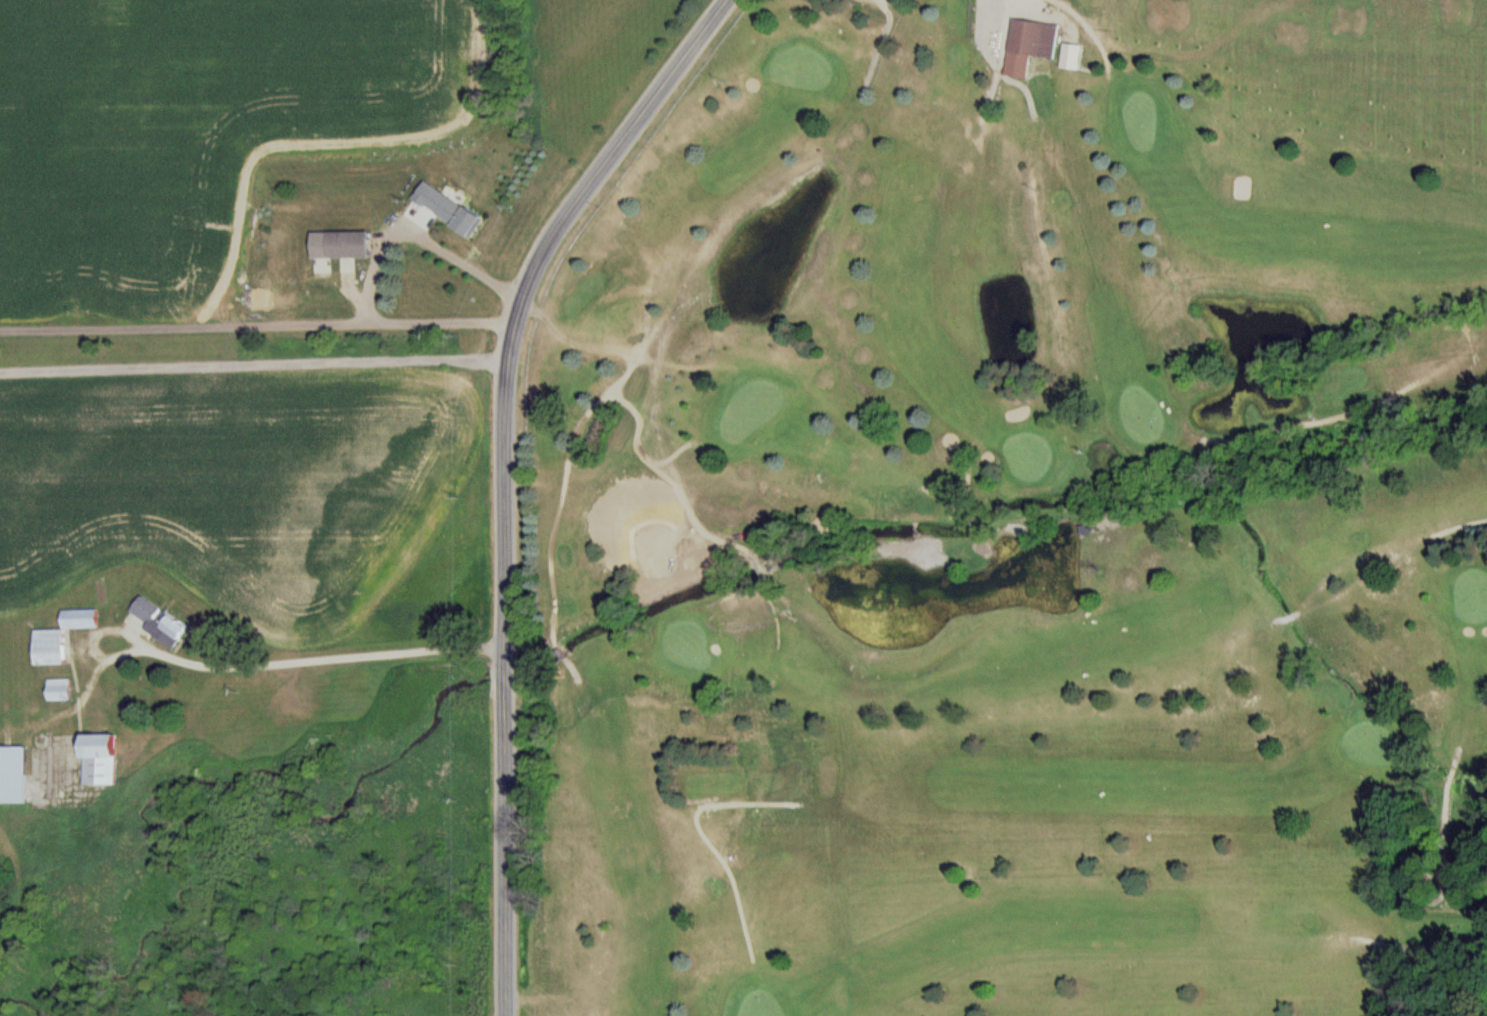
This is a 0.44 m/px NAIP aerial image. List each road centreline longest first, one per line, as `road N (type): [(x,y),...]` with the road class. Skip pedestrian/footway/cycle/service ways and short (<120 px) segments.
road 1 (residential): [(506,1015),(506,399),(514,332),(545,250),(729,0)]

